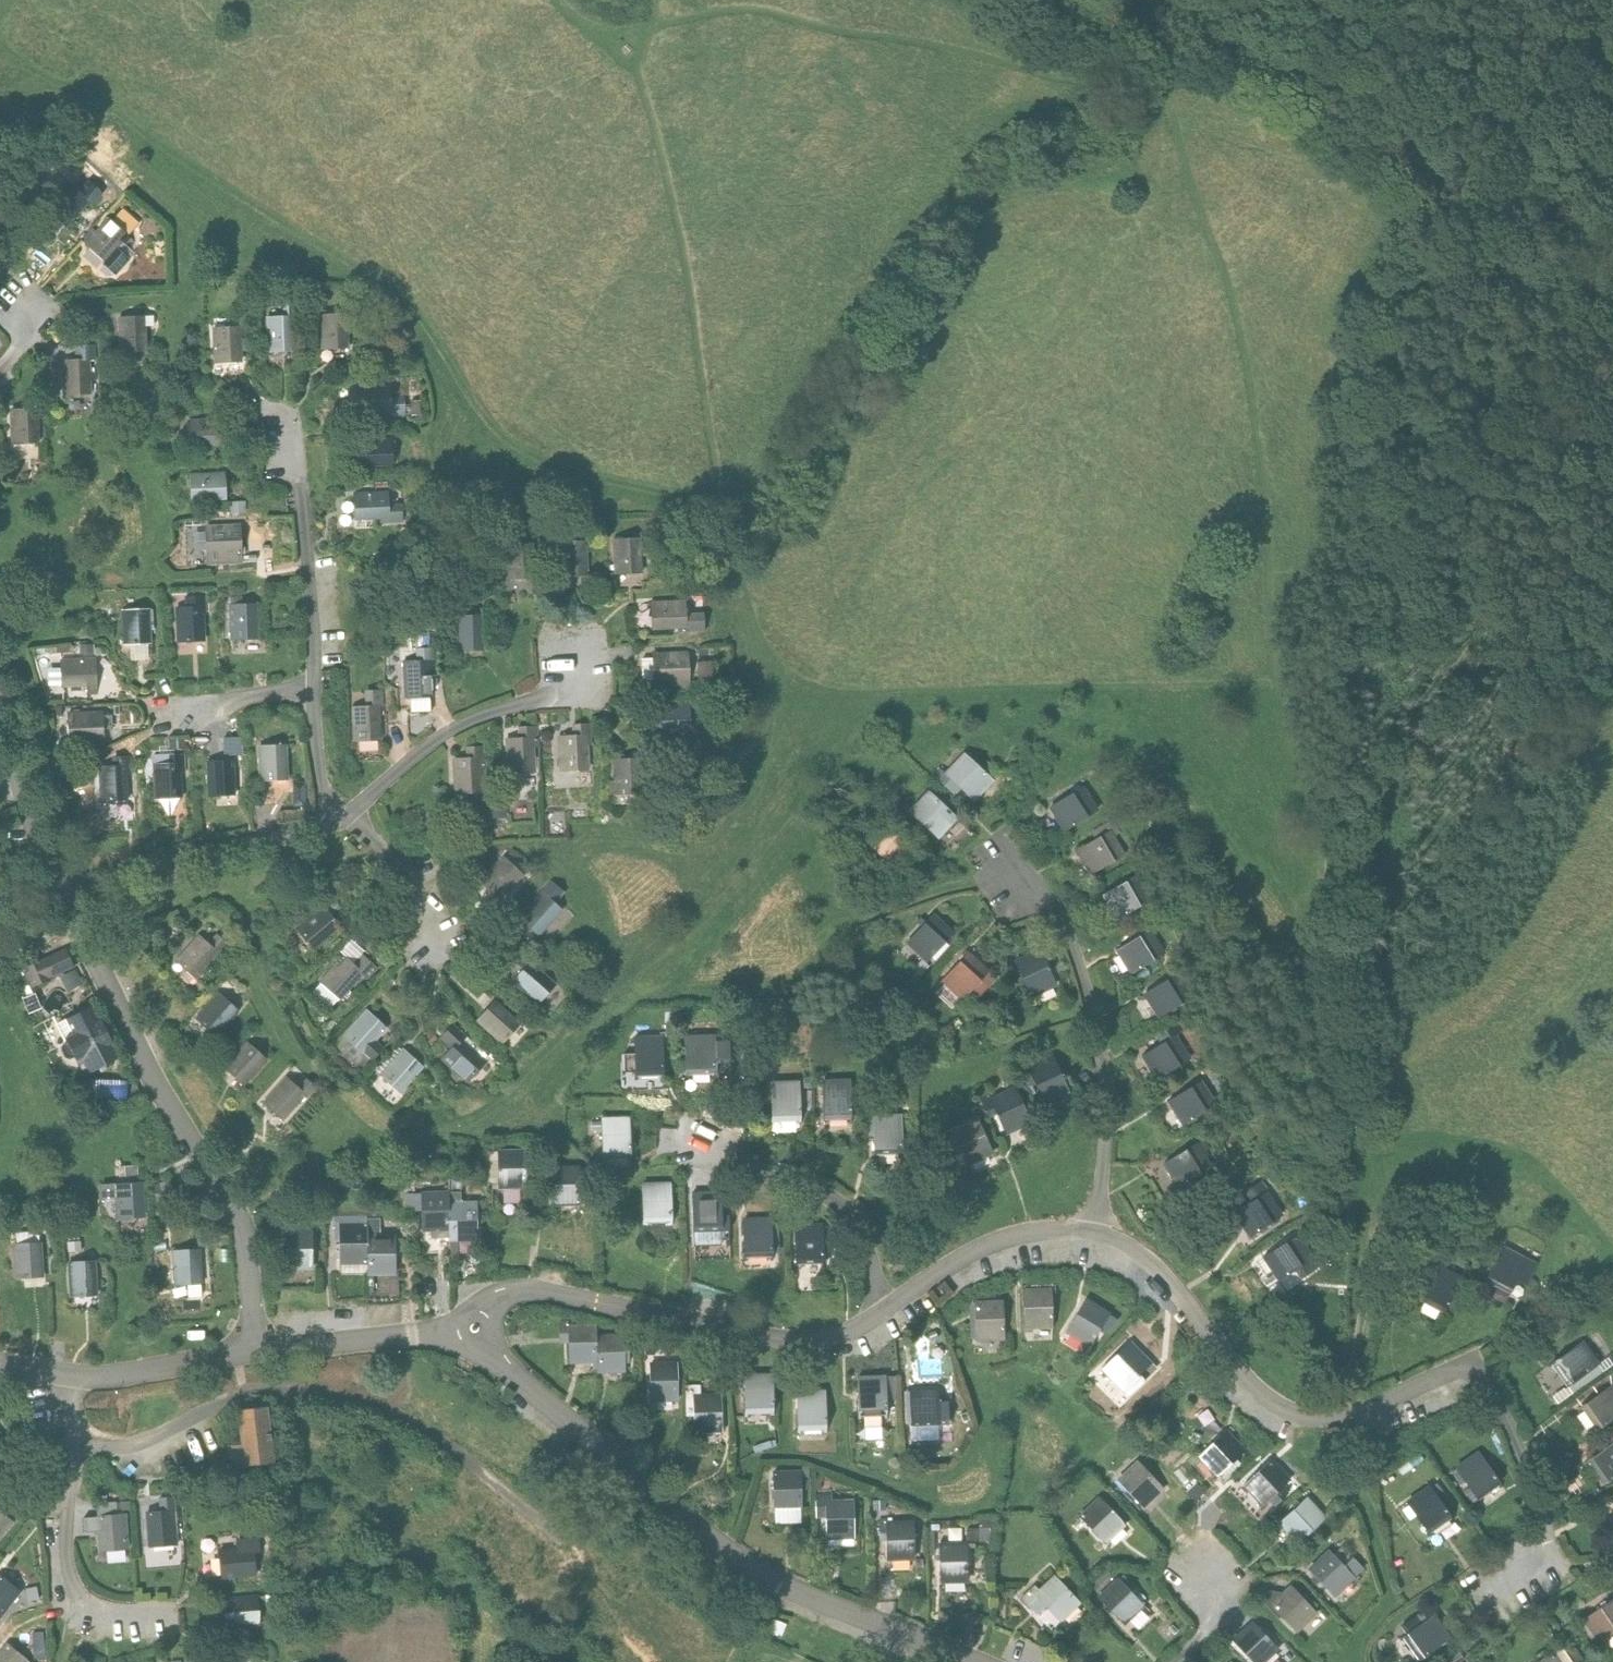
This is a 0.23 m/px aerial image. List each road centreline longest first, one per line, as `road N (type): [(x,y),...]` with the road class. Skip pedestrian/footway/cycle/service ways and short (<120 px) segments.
road 1 (track): [(1318,951),(1338,1060),(1386,1183),(1360,1398),(1374,1448),(1371,1490),(1399,1603),(1362,1661)]
road 2 (residential): [(1101,1237),(1128,1243),(1168,1270),(1236,1363),(1291,1415),(1364,1419),(1458,1375),(1479,1373),(1493,1383),(1553,1534),(1551,1556),(1529,1589)]
road 3 (residential): [(480,1333),(547,1404),(738,1565),(783,1592),(954,1661)]
road 4 (track): [(1612,331),(1495,234),(1154,0)]
road 5 (residential): [(80,1447),(123,1455),(170,1442),(248,1401),(353,1402),(434,1439),(572,1547)]
road 6 (residential): [(262,1356),(236,1210),(170,1101),(63,890)]
road 7 (residential): [(480,1333),(513,1303),(536,1297),(796,1344),(854,1339),(899,1313)]
road 8 (residential): [(1101,1237),(1118,1100),(1102,1013),(1061,912),(1013,881)]
road 9 (residential): [(353,813),(459,727),(566,691),(587,650)]
road 10 (residential): [(63,890),(333,824)]
road 11 (residential): [(899,1313),(862,1222),(842,1205),(750,1174),(708,1144)]
road 12 (residential): [(314,688),(304,509),(287,440)]
road 13 (residential): [(80,1447),(69,1584),(80,1617),(137,1631)]
road 14 (residential): [(899,1313),(1001,1247),(1068,1234),(1101,1237)]
road 15 (residential): [(262,1356),(480,1333)]
road 16 (residential): [(65,1381),(108,1383),(262,1356)]
road 17 (residential): [(353,813),(440,941)]
road 18 (residential): [(333,824),(314,688)]
road 19 (residential): [(314,688),(183,713)]

